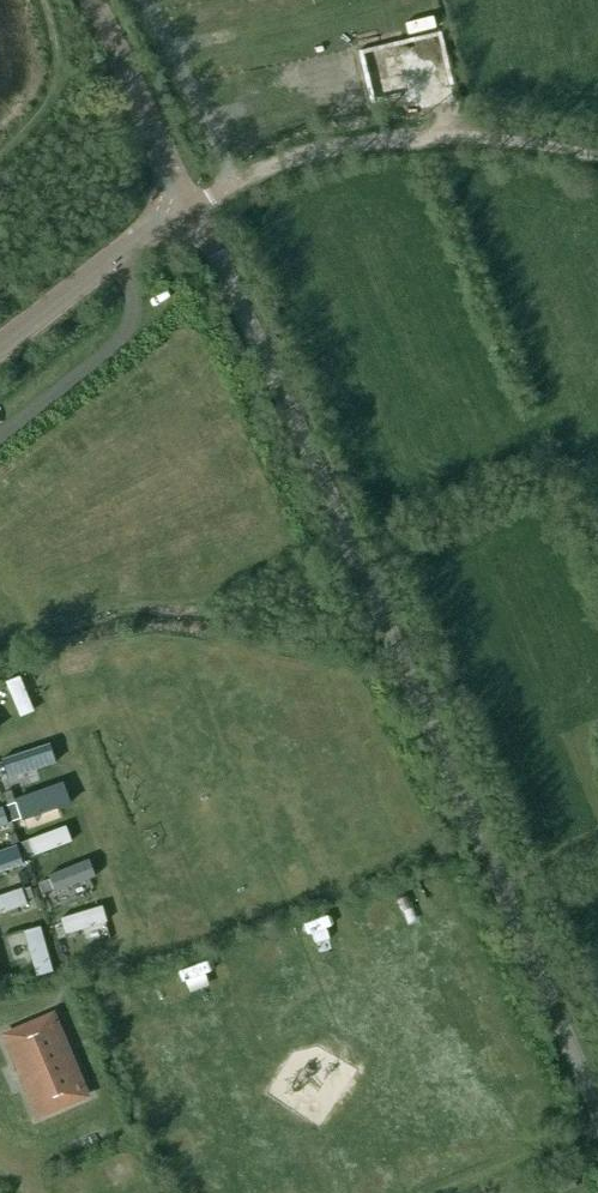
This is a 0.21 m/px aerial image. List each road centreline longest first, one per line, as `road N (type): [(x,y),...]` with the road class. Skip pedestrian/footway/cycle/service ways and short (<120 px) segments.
road 1 (unclassified): [(597,1108),(195,206)]
road 2 (track): [(597,158),(490,140),(402,138),(301,156),(222,189)]
road 3 (unclassified): [(0,348),(195,206)]
road 4 (unclassified): [(195,206),(92,0)]

